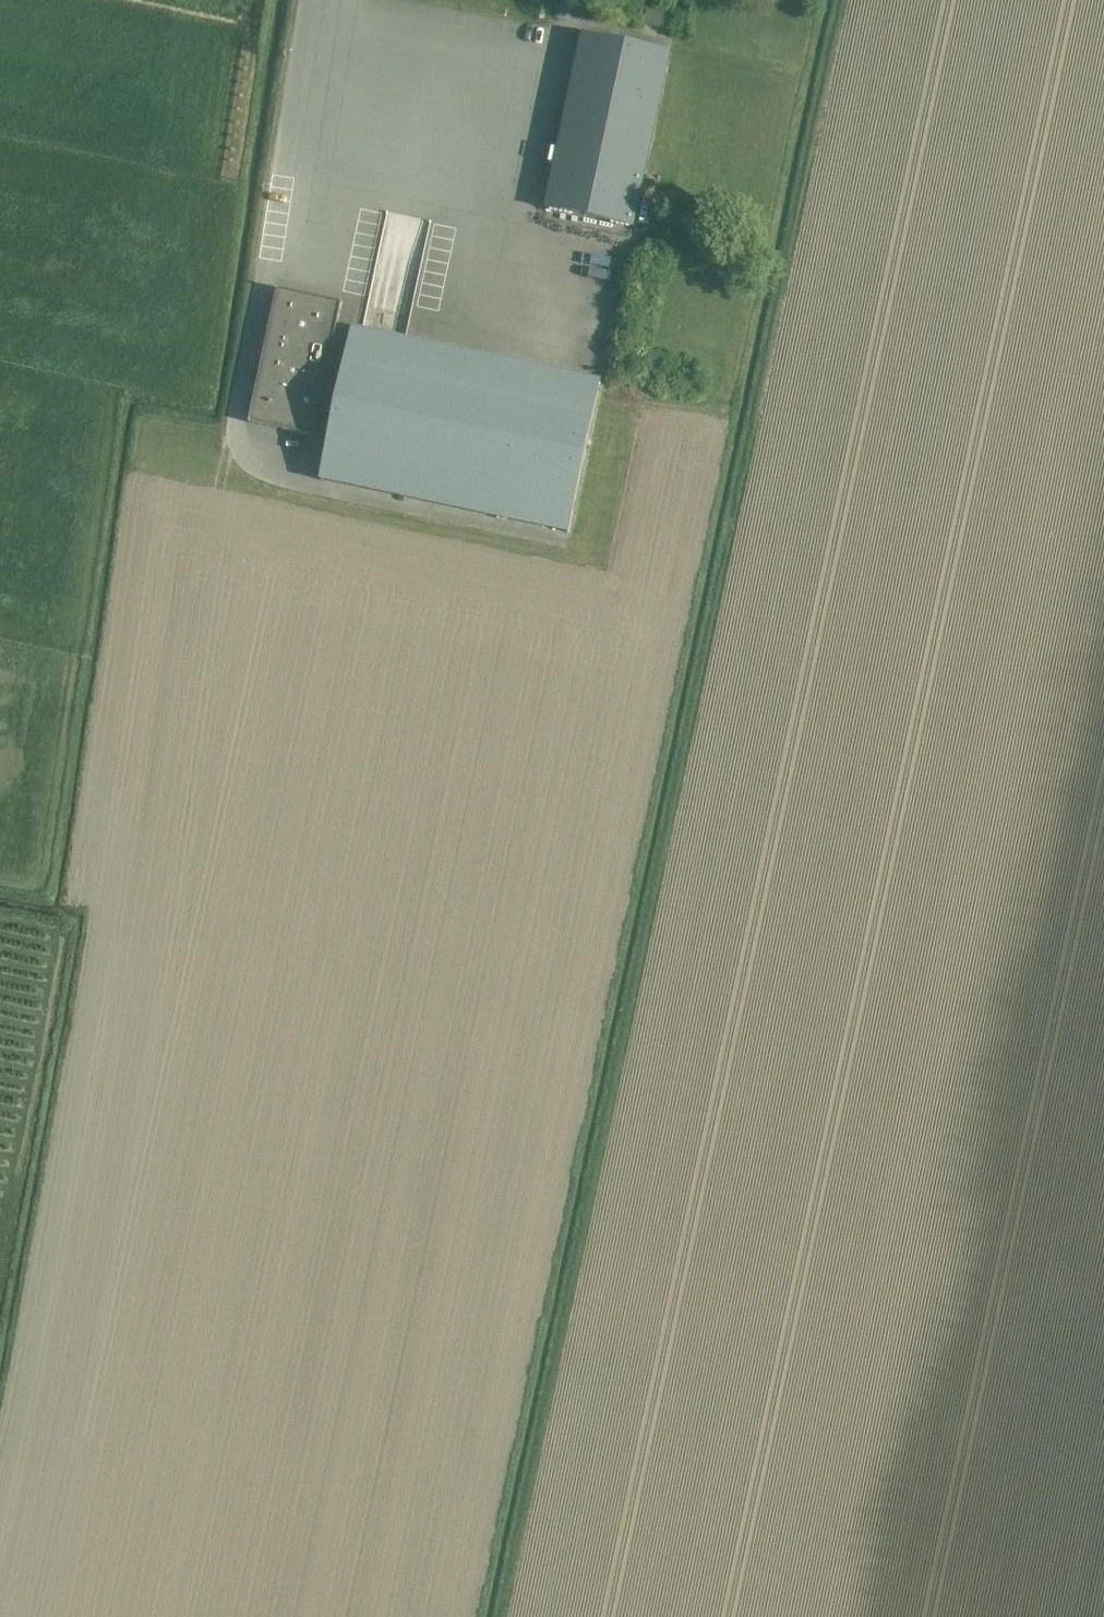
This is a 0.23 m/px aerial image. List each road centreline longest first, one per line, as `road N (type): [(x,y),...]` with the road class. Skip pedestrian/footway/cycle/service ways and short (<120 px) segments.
road 1 (track): [(0,1295),(65,934),(0,920)]

